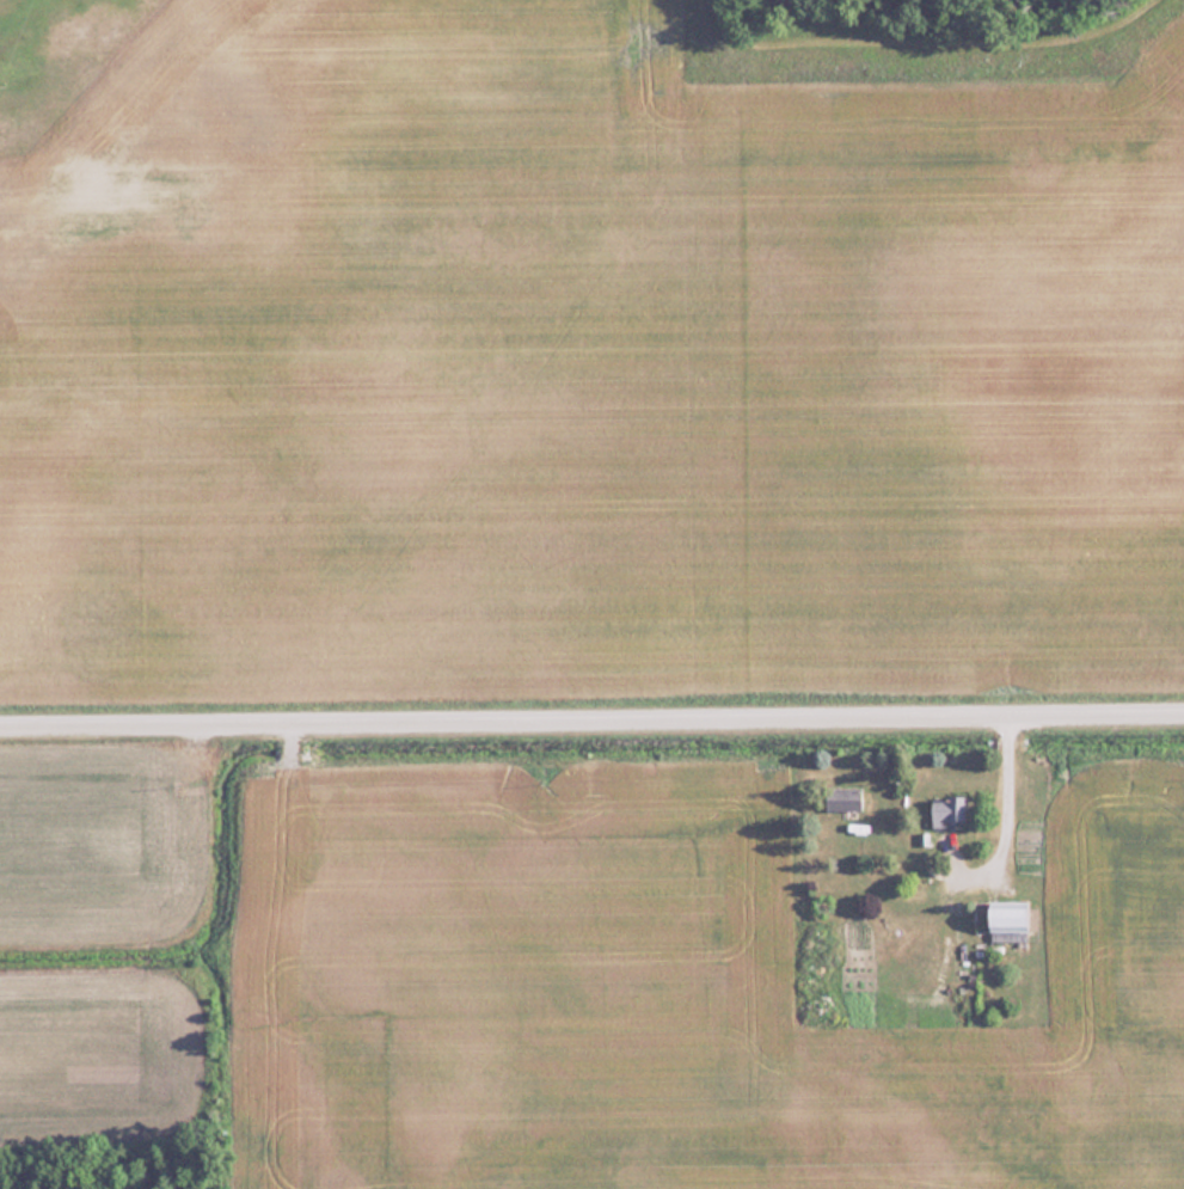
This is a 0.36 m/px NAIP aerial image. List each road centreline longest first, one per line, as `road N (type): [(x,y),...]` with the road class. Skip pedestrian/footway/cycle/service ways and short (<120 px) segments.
road 1 (residential): [(0,721),(1183,700)]

